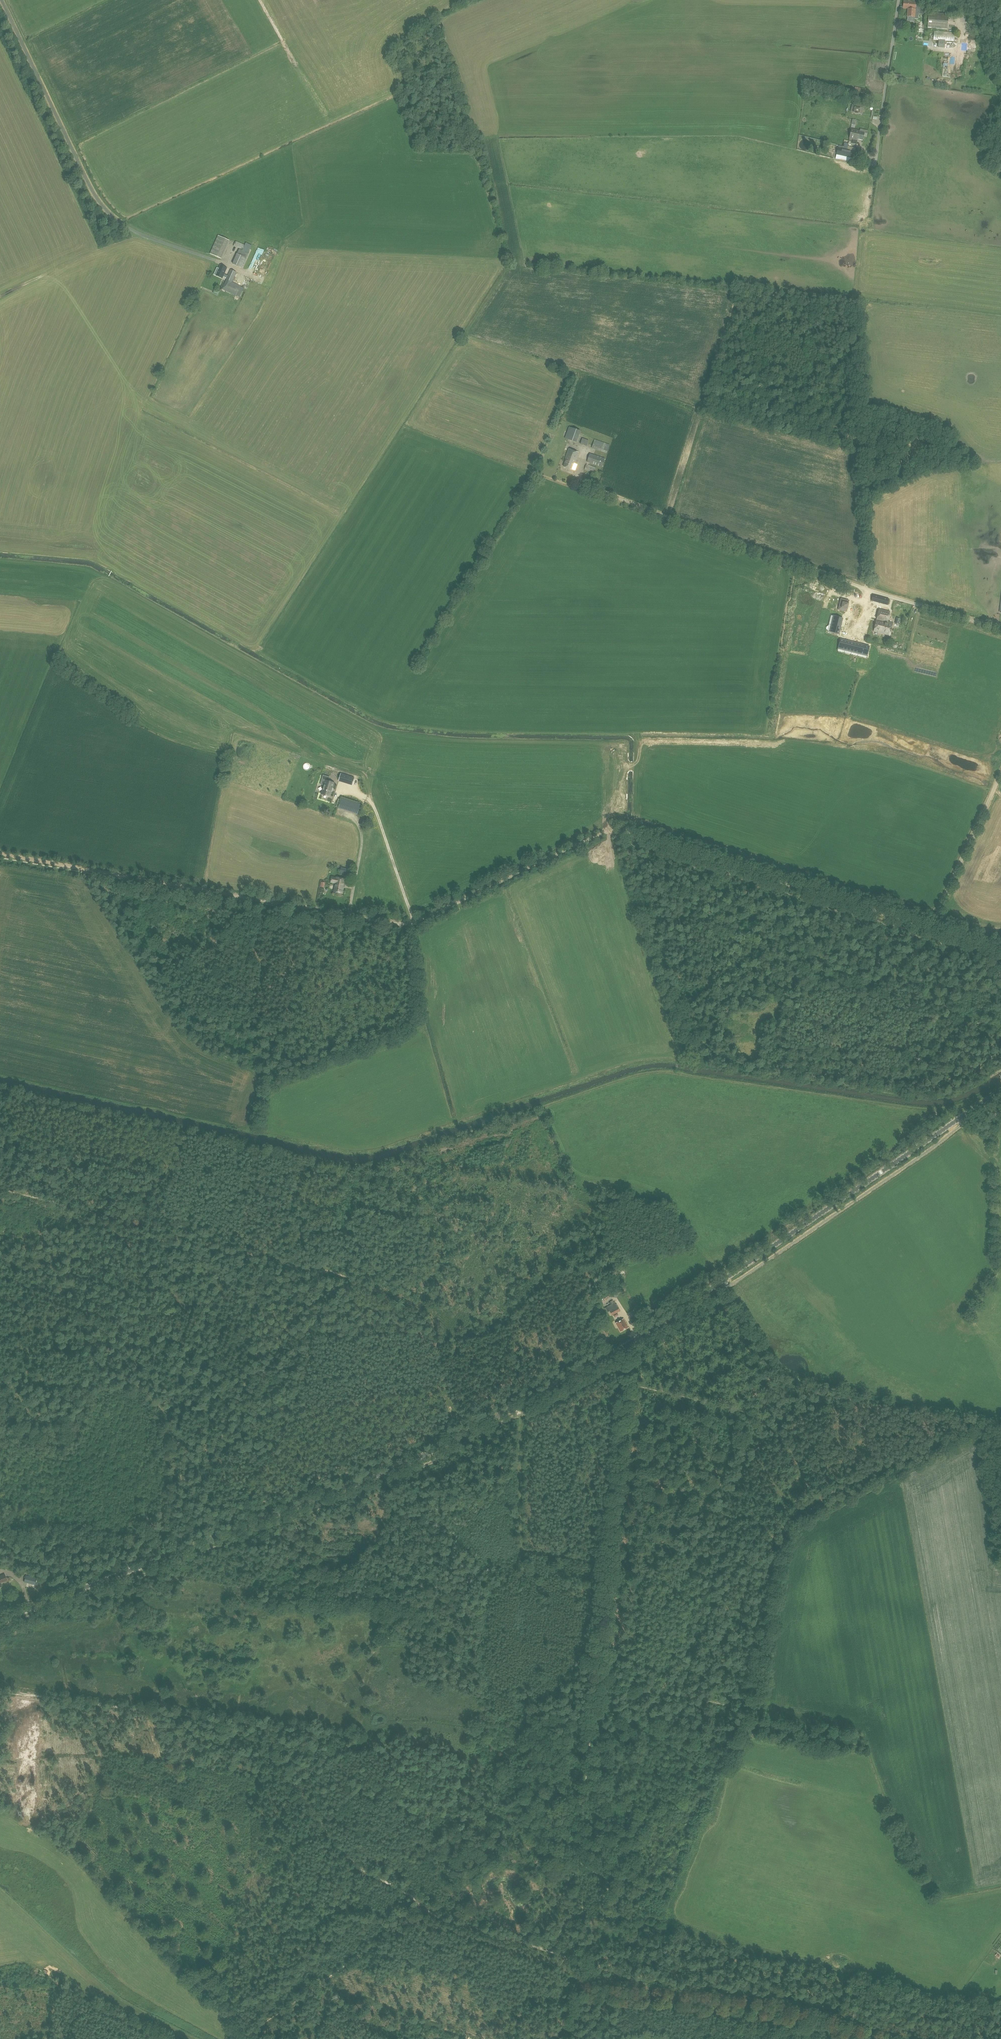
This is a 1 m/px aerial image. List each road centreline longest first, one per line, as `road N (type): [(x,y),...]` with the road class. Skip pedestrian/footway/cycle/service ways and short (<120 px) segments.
road 1 (tertiary): [(0,1624),(432,1452),(642,1335),(1000,1091)]
road 2 (unclassified): [(932,929),(613,832),(412,924),(348,915)]
road 3 (unclassified): [(1000,629),(594,488)]
road 4 (track): [(348,915),(0,855)]
road 5 (unclassified): [(932,929),(1000,773)]

